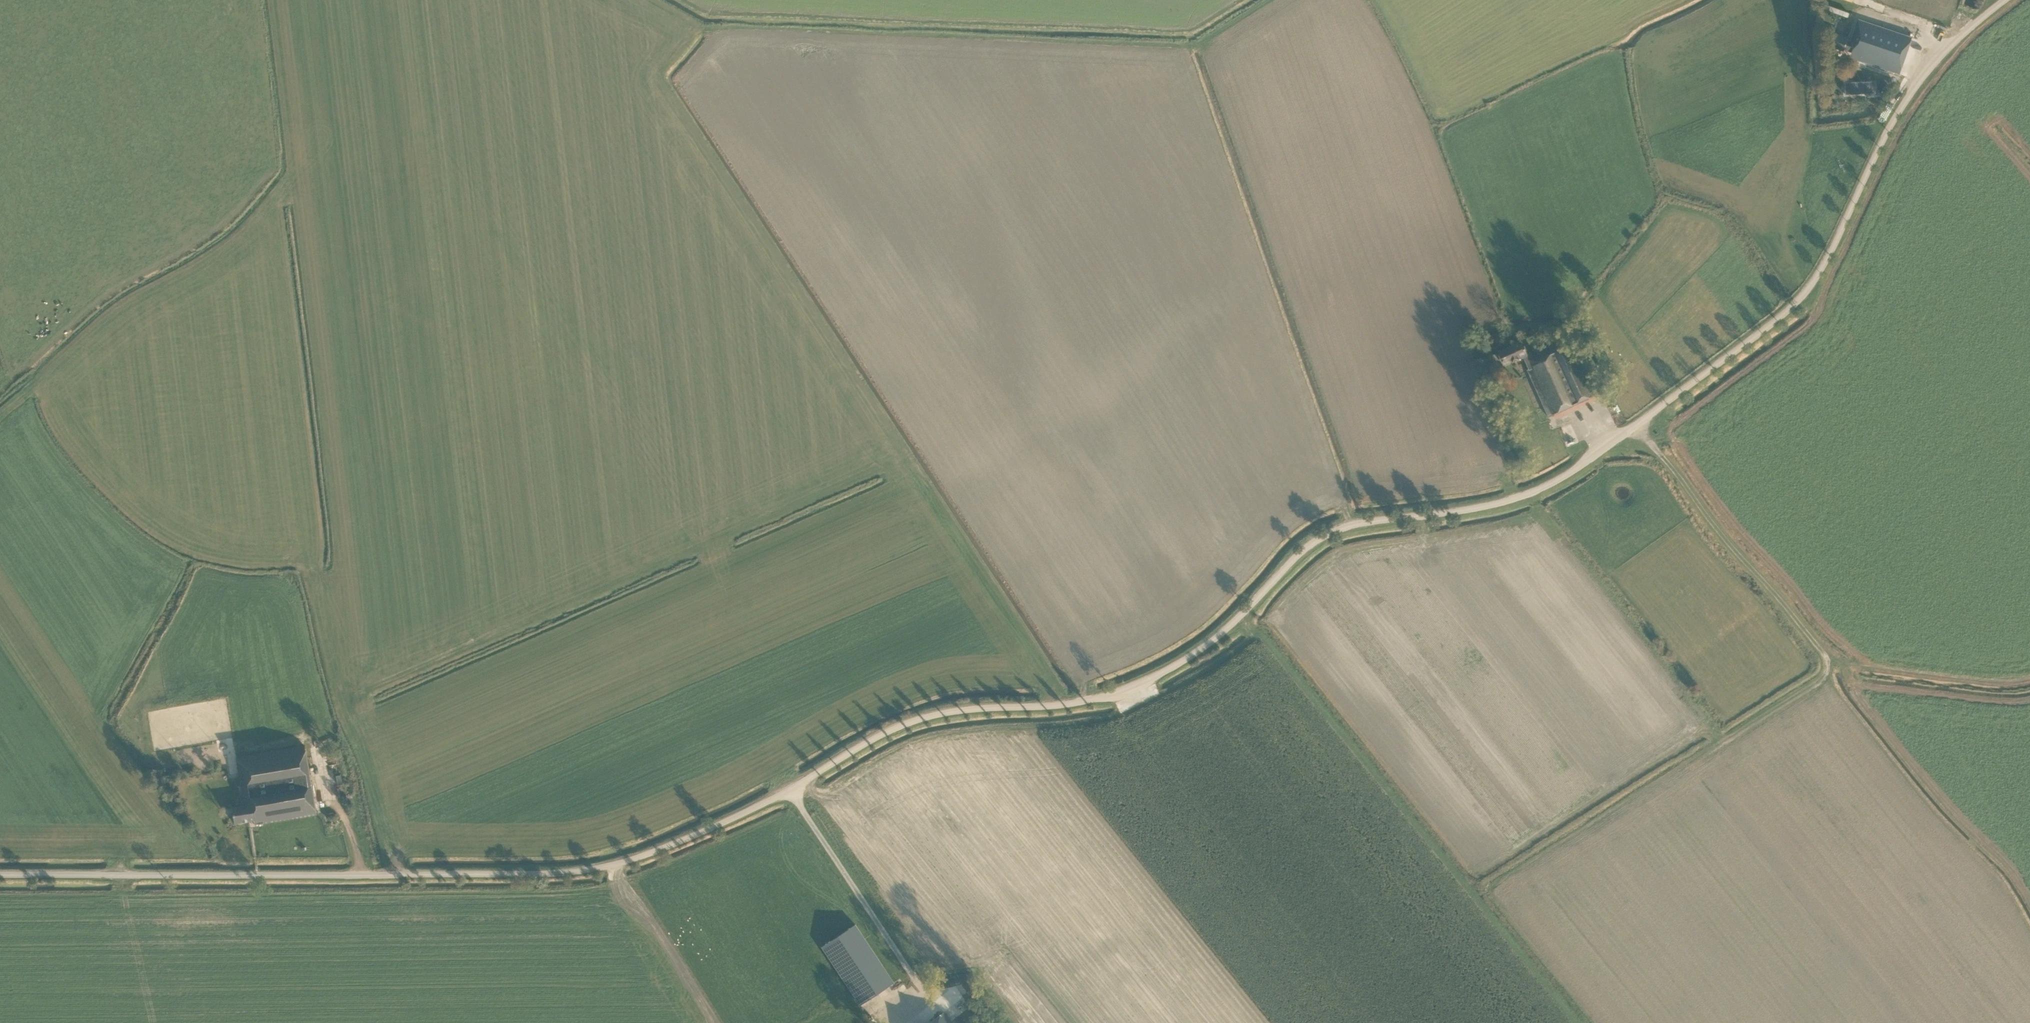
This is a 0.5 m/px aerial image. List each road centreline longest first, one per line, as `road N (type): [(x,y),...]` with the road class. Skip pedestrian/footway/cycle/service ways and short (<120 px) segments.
road 1 (tertiary): [(0,872),(532,873),(608,866),(759,805),(924,717),(1110,697),(1135,686),(1208,644),(1308,544),(1360,523),(1490,505),(1560,479),(1785,314),(1820,271),(1915,88),(2005,0)]

